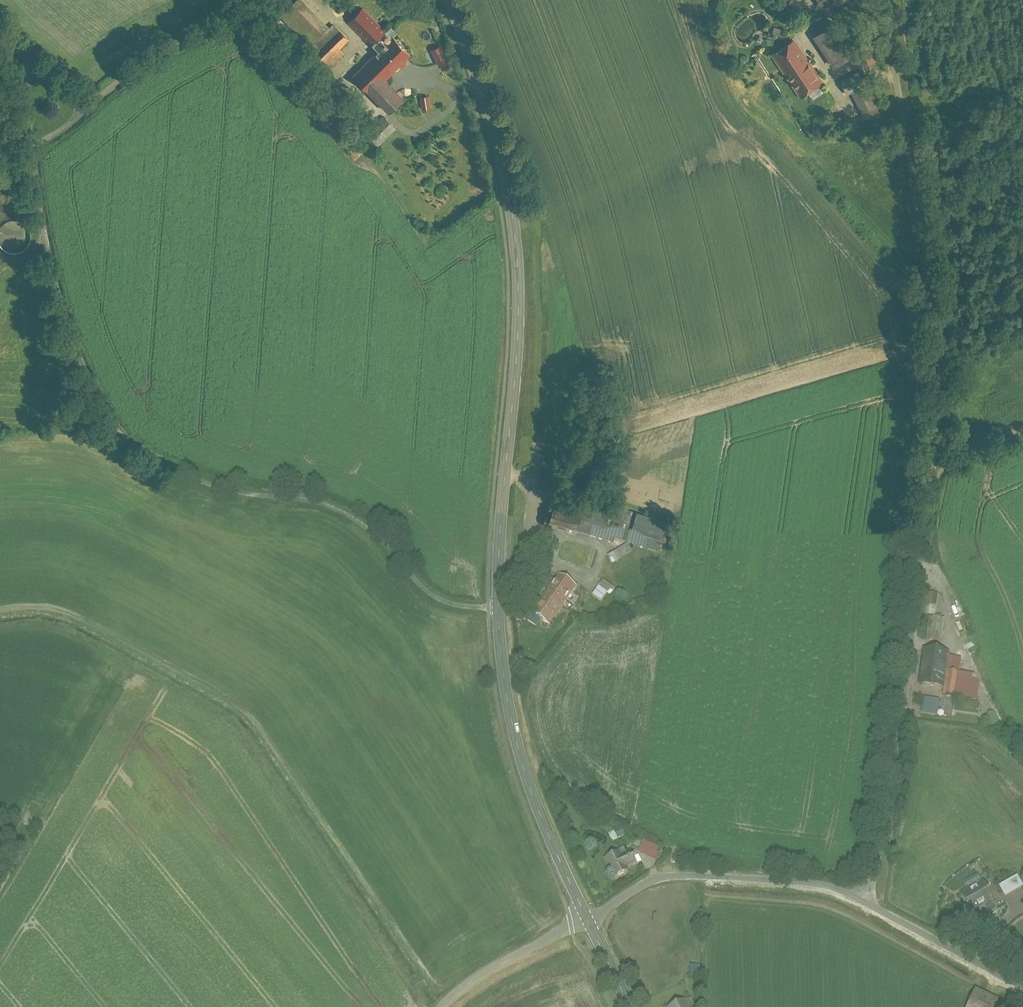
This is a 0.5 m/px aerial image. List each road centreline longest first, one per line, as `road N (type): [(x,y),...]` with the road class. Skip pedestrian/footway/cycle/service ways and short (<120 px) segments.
road 1 (residential): [(865,901),(893,741),(936,335),(935,286),(887,0)]
road 2 (residential): [(498,608),(448,605),(428,594),(384,545),(330,506),(188,477),(125,428),(70,331),(43,227),(46,140),(66,96)]
road 3 (tertiary): [(498,608),(516,339),(513,226),(451,0)]
road 4 (tertiary): [(586,921),(522,767),(498,608)]
road 5 (residential): [(865,901),(813,883),(679,875),(650,881),(586,921)]
road 6 (residential): [(1022,986),(865,901)]
road 7 (residential): [(586,921),(489,971),(440,1006)]

